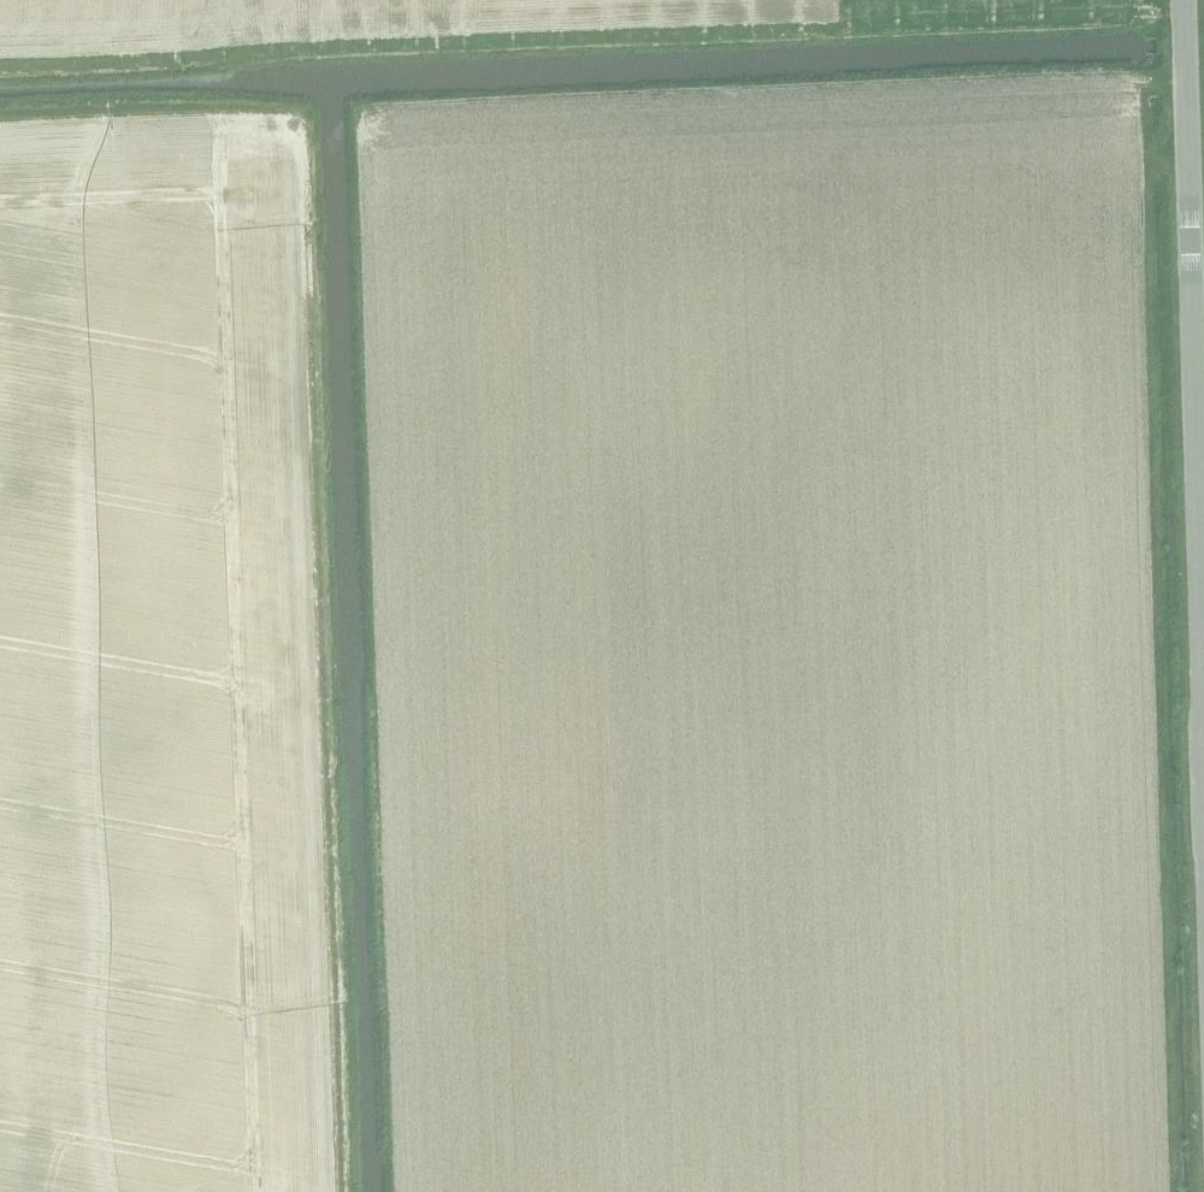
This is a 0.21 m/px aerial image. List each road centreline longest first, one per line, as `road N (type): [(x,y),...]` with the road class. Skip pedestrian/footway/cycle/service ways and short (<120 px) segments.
road 1 (unclassified): [(1203,769),(1187,0)]

